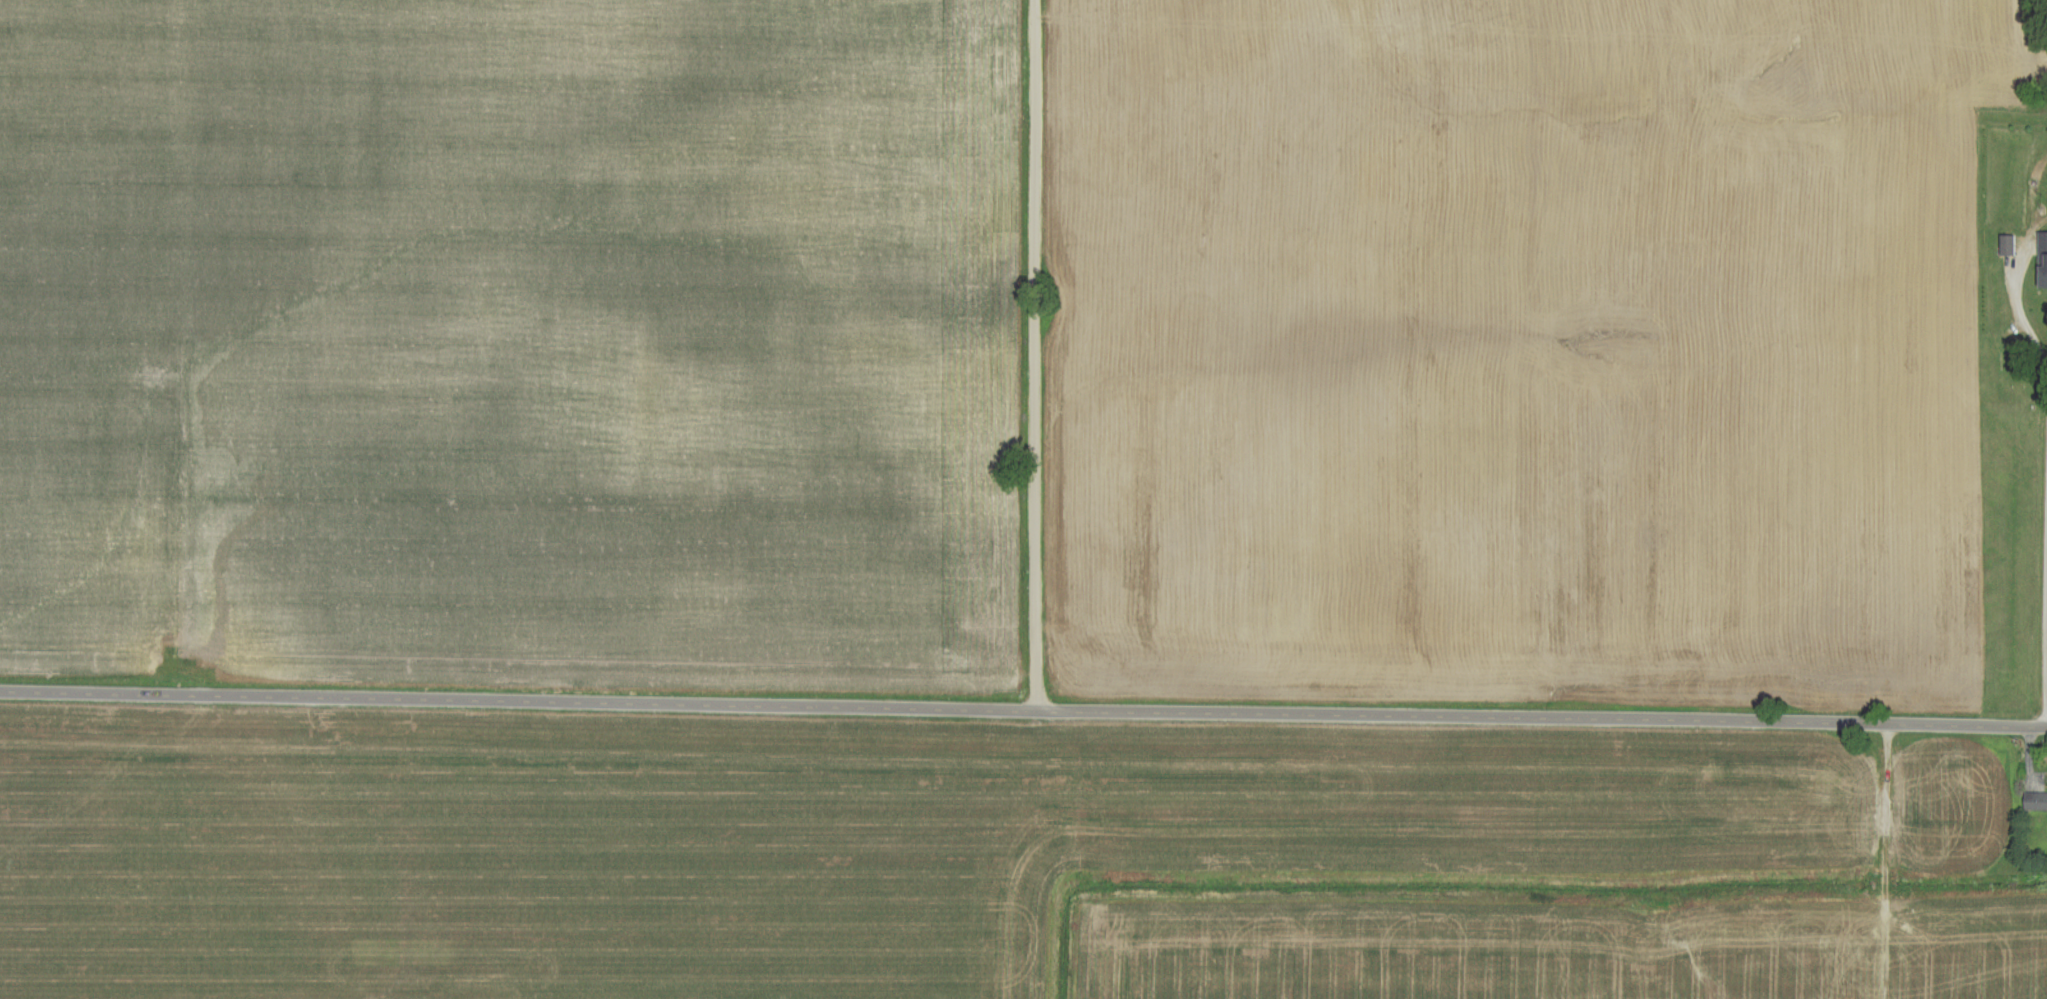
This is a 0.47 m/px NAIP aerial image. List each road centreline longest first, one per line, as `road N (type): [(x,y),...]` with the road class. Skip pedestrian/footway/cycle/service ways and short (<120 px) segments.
road 1 (tertiary): [(2046,727),(0,689)]
road 2 (residential): [(1033,709),(1034,0)]

